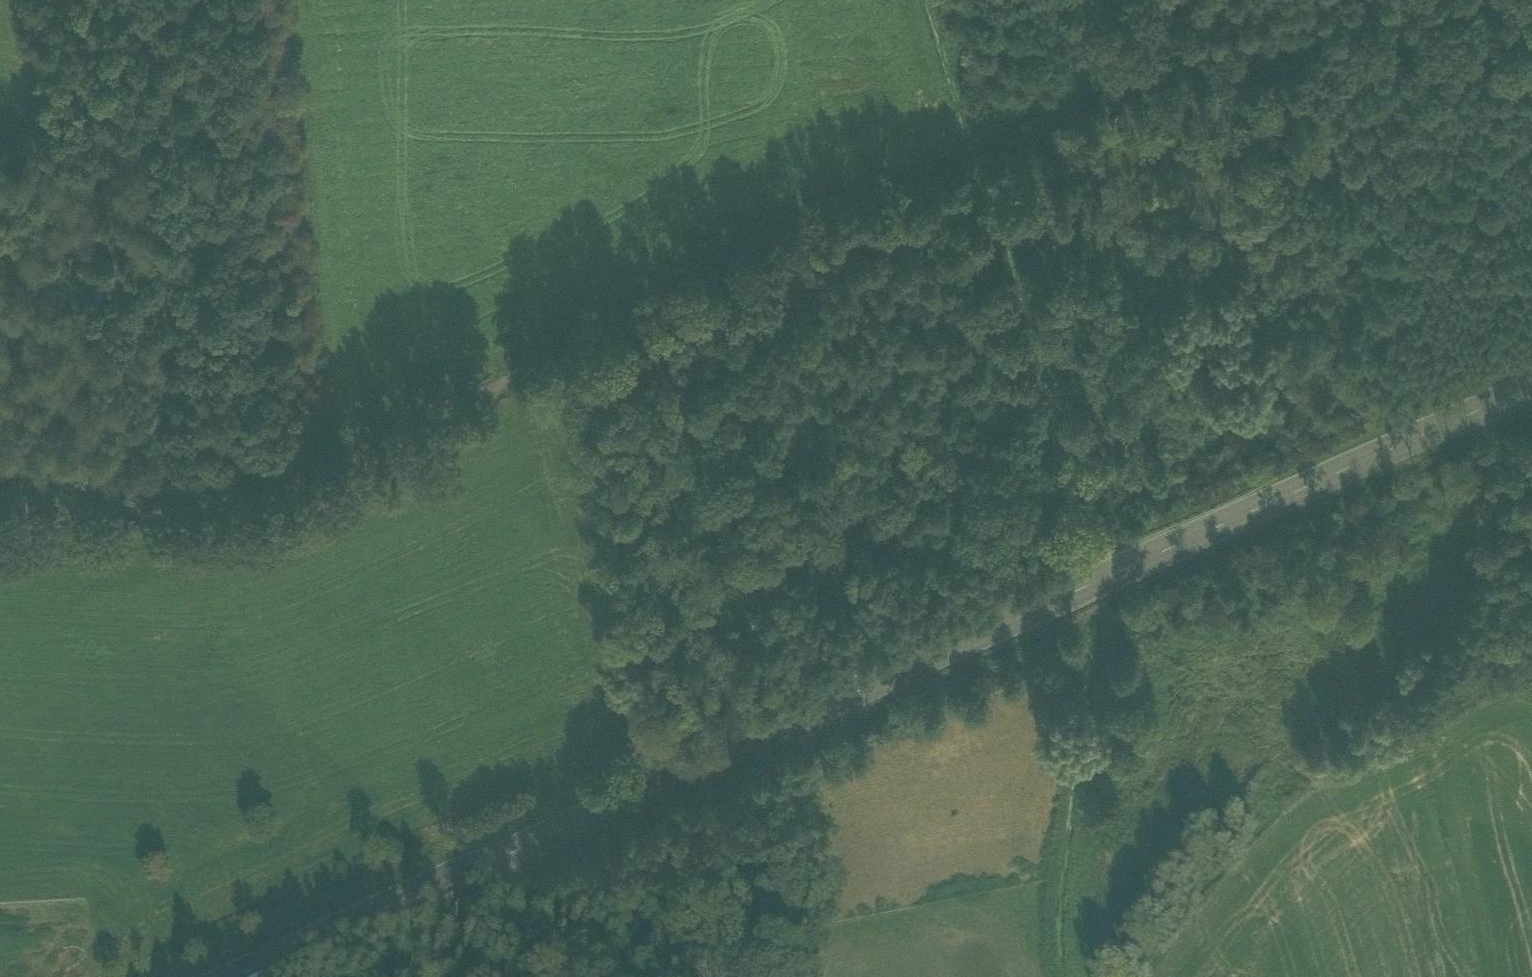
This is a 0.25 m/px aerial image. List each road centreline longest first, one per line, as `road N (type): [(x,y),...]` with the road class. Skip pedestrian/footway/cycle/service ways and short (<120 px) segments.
road 1 (primary): [(228,976),(1531,387)]
road 2 (track): [(958,148),(337,462),(212,510),(0,508)]

